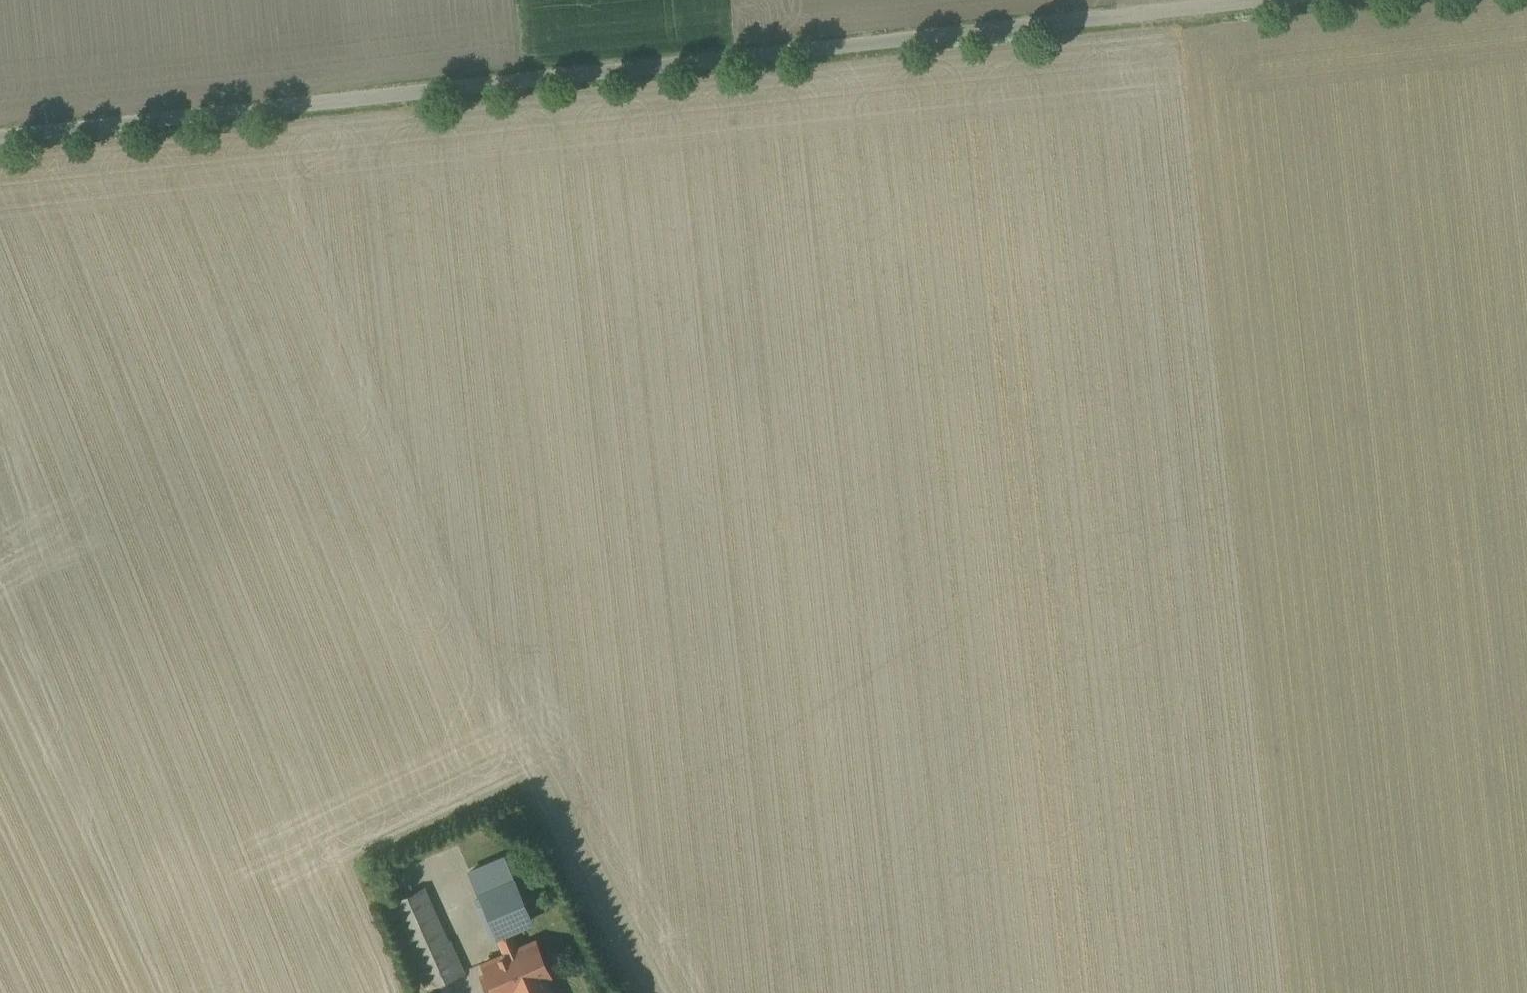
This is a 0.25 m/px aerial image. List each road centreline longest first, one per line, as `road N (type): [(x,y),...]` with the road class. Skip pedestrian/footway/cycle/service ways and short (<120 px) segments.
road 1 (unclassified): [(1312,0),(0,142)]

